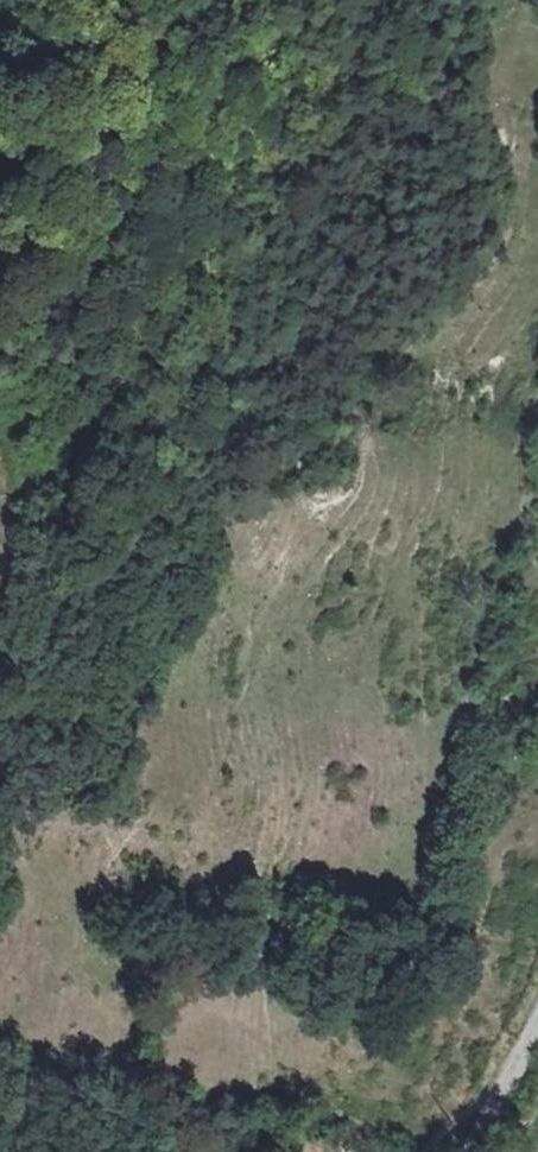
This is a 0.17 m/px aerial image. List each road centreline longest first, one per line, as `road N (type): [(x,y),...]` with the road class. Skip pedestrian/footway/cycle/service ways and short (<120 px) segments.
road 1 (residential): [(537,1027),(478,1151)]

